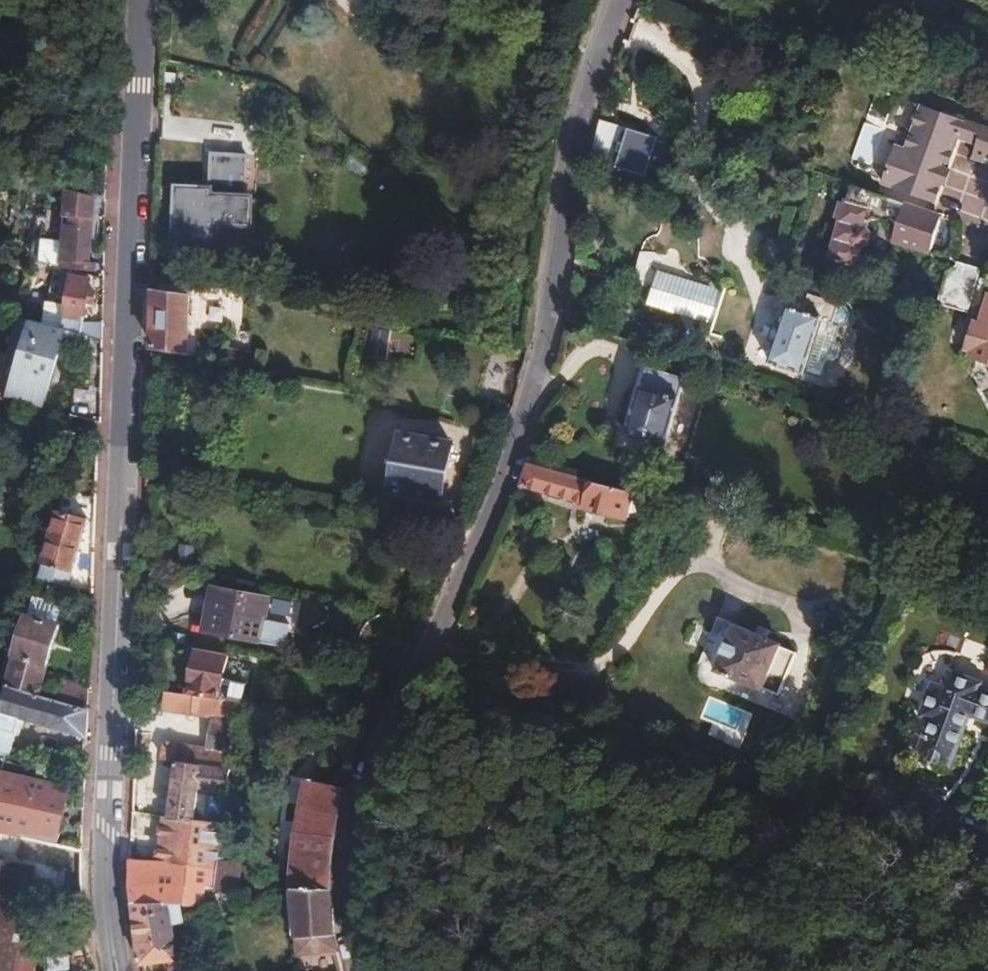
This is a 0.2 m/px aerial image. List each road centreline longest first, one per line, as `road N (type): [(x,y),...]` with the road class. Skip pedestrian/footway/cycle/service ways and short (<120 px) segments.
road 1 (residential): [(358,970),(345,908),(353,814),(504,489),(552,323),(590,95),(624,0)]
road 2 (tertiary): [(114,970),(103,865),(140,0)]
road 3 (residential): [(34,564),(0,685)]

